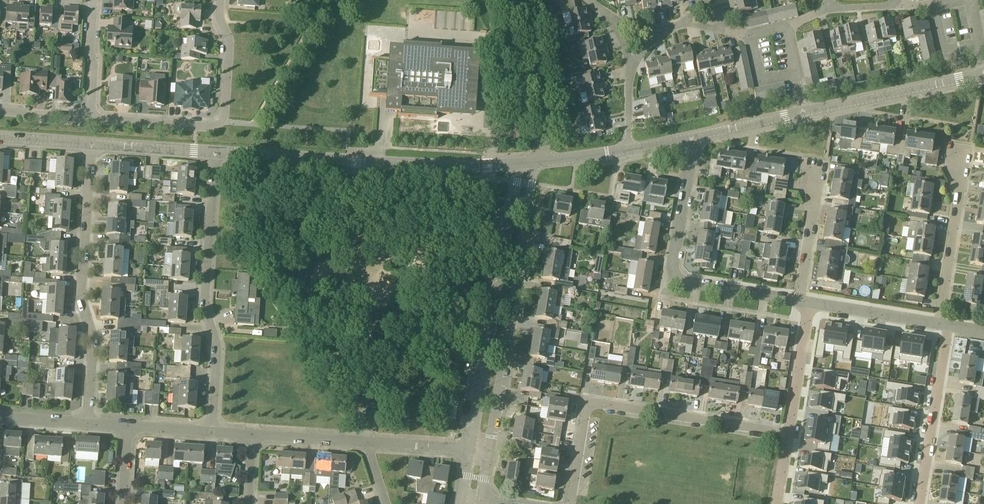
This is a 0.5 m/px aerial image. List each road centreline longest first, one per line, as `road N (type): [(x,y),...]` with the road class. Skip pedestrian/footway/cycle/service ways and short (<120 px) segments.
road 1 (residential): [(520,163),(214,152)]
road 2 (residential): [(571,503),(586,410),(598,402),(789,434)]
road 3 (residential): [(486,452),(536,162)]
road 4 (residential): [(520,163),(471,449)]
road 5 (residential): [(212,432),(217,341),(205,311),(214,152)]
road 6 (residential): [(88,424),(94,337),(82,303),(92,144)]
road 7 (residential): [(799,302),(676,276),(696,138)]
road 8 (residential): [(91,120),(222,121),(228,40),(221,0)]
road 9 (unclassified): [(983,75),(805,116)]
road 10 (residential): [(939,325),(970,147)]
road 11 (residential): [(919,503),(948,326)]
road 12 (residential): [(545,161),(540,64),(524,0)]
road 13 (residential): [(799,302),(820,166)]
road 14 (residential): [(789,434),(811,304)]
road 15 (residential): [(939,325),(811,304)]
road 16 (residential): [(214,152),(92,144)]
road 17 (residential): [(91,120),(93,0)]

